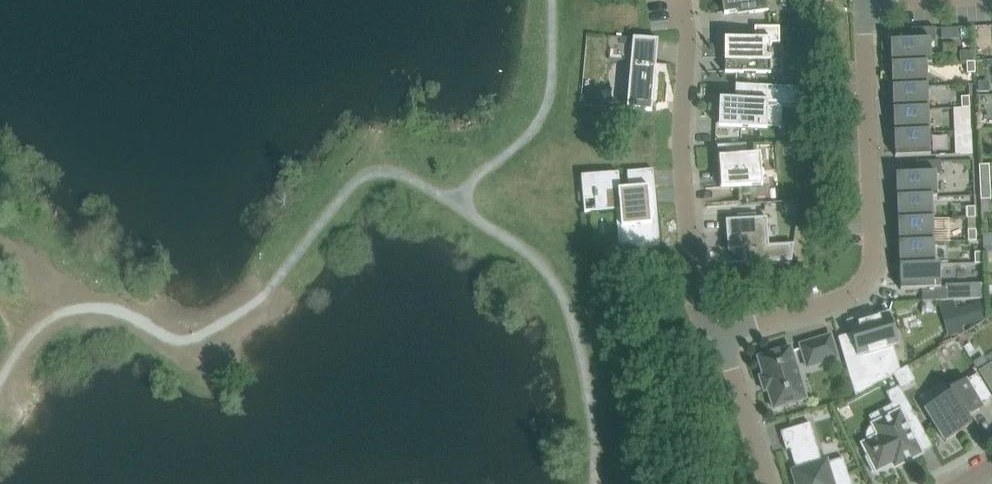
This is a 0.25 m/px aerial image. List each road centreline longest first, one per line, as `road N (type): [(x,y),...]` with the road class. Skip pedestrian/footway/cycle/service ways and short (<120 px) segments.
road 1 (residential): [(862,2),(873,252),(867,276),(849,296),(724,335)]
road 2 (residential): [(724,335),(697,316),(693,302),(680,135),(684,0)]
road 3 (residential): [(767,483),(724,335)]

